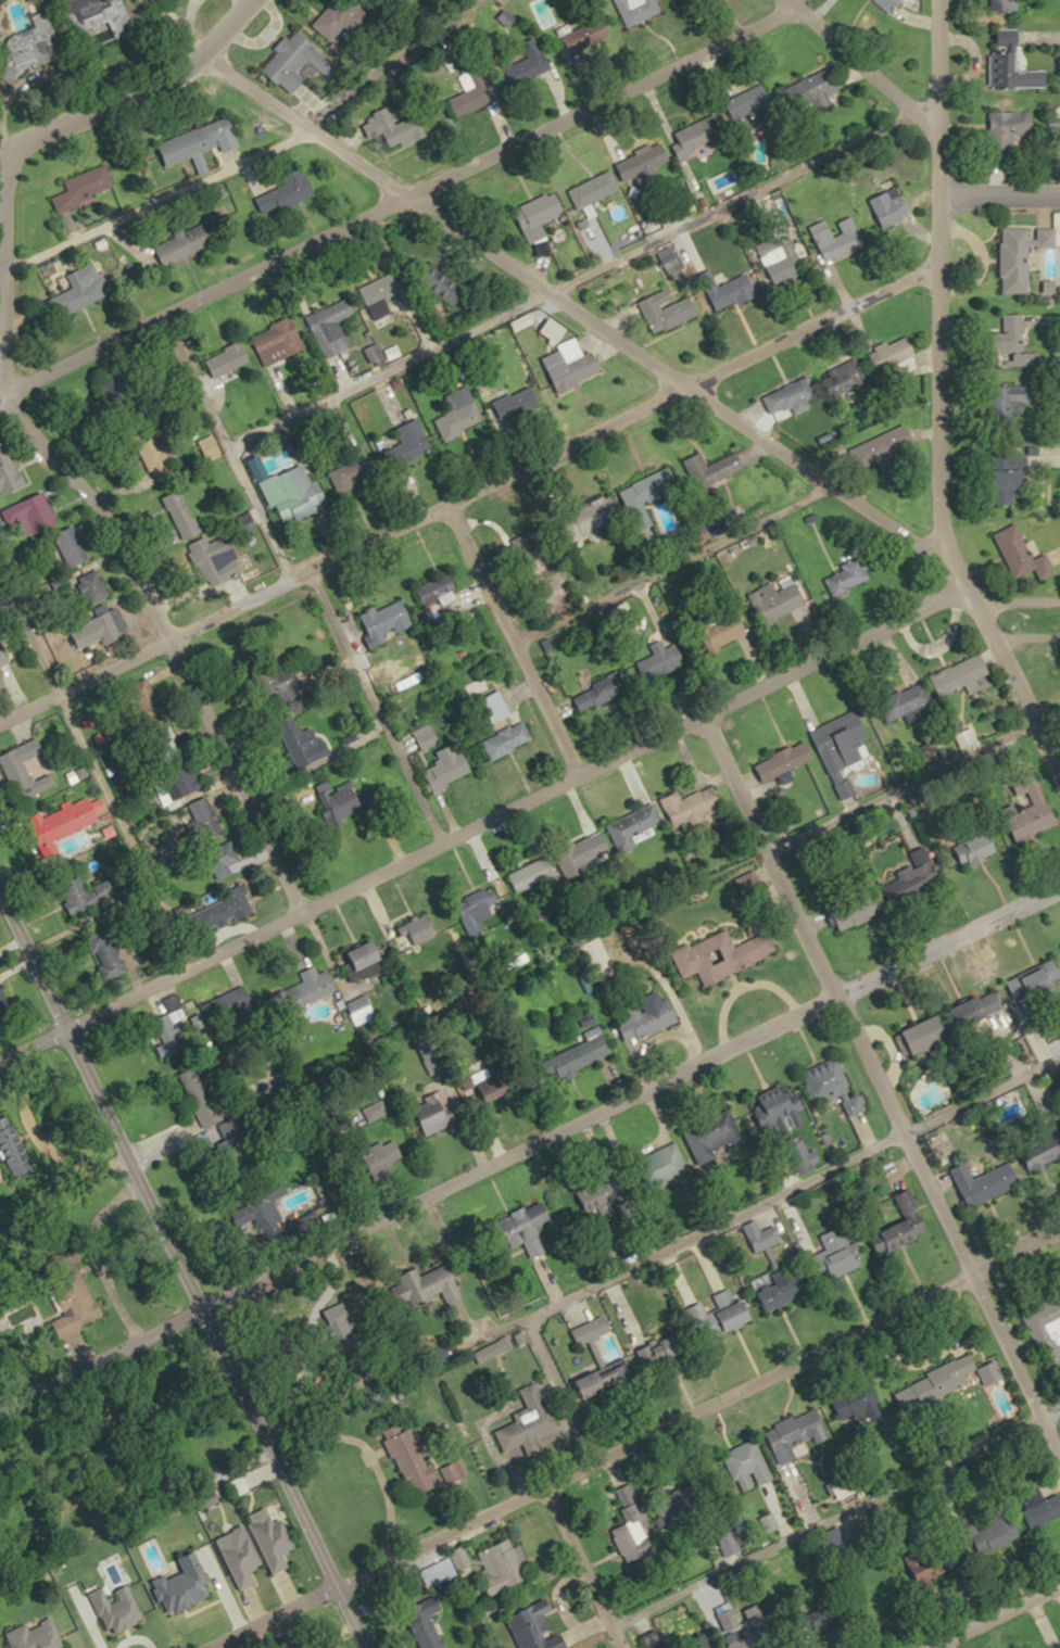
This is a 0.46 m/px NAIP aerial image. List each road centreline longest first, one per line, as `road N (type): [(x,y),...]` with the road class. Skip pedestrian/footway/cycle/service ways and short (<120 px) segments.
road 1 (residential): [(0,1401),(1059,885)]
road 2 (residential): [(0,718),(933,255)]
road 3 (residential): [(0,1051),(889,613)]
road 4 (residential): [(200,1647),(1059,1223)]
road 5 (residential): [(957,581),(220,65)]
road 6 (residential): [(0,387),(209,272),(786,5)]
road 7 (residential): [(1059,1473),(697,709)]
road 8 (residential): [(360,1647),(0,899)]
road 9 (residential): [(983,632),(948,563),(932,480),(932,0)]
road 10 (residential): [(292,909),(104,504),(0,395)]
road 11 (residential): [(318,560),(190,282),(220,65)]
road 12 (residential): [(567,774),(437,502)]
road 13 (residential): [(43,127),(190,45),(232,0)]
road 14 (residential): [(873,1080),(1059,987)]
road 15 (residential): [(932,123),(780,0)]
road 16 (residential): [(629,1647),(552,1475)]
road 17 (residential): [(889,613),(957,581),(1059,599)]
road 18 (residential): [(1059,787),(983,632)]
road 19 (residential): [(43,127),(4,149),(0,256)]
road 20 (tertiary): [(1059,1583),(927,1647)]
road 21 (residential): [(1059,192),(933,191)]

